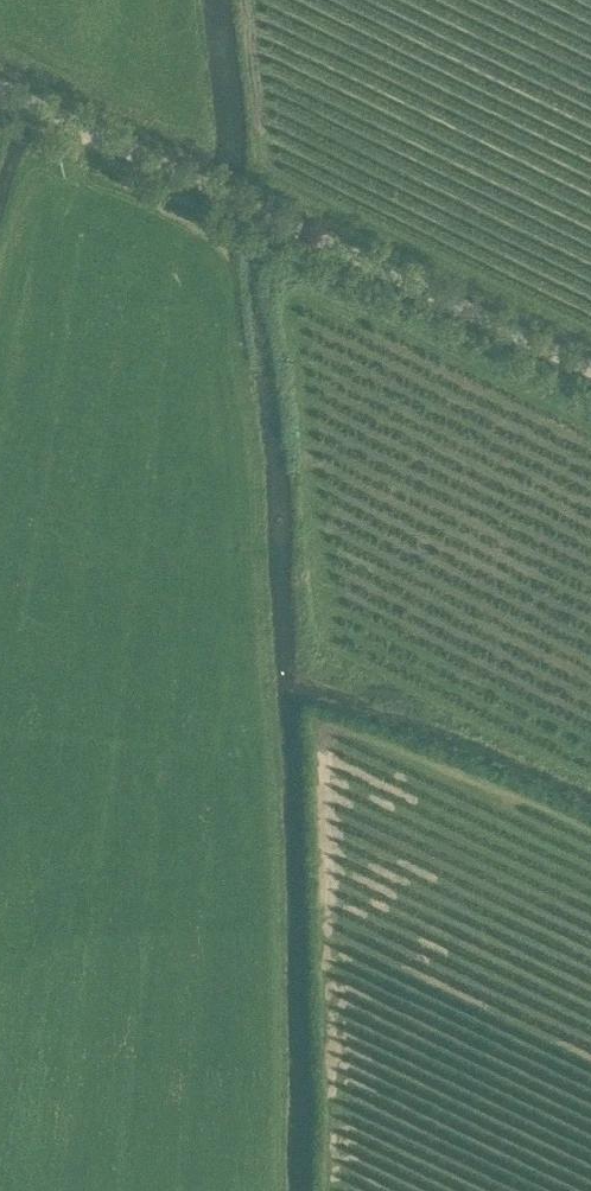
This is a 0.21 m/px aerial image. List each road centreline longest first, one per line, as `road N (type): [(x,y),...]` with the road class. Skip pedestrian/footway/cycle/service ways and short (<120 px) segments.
road 1 (unclassified): [(590,367),(0,80)]

